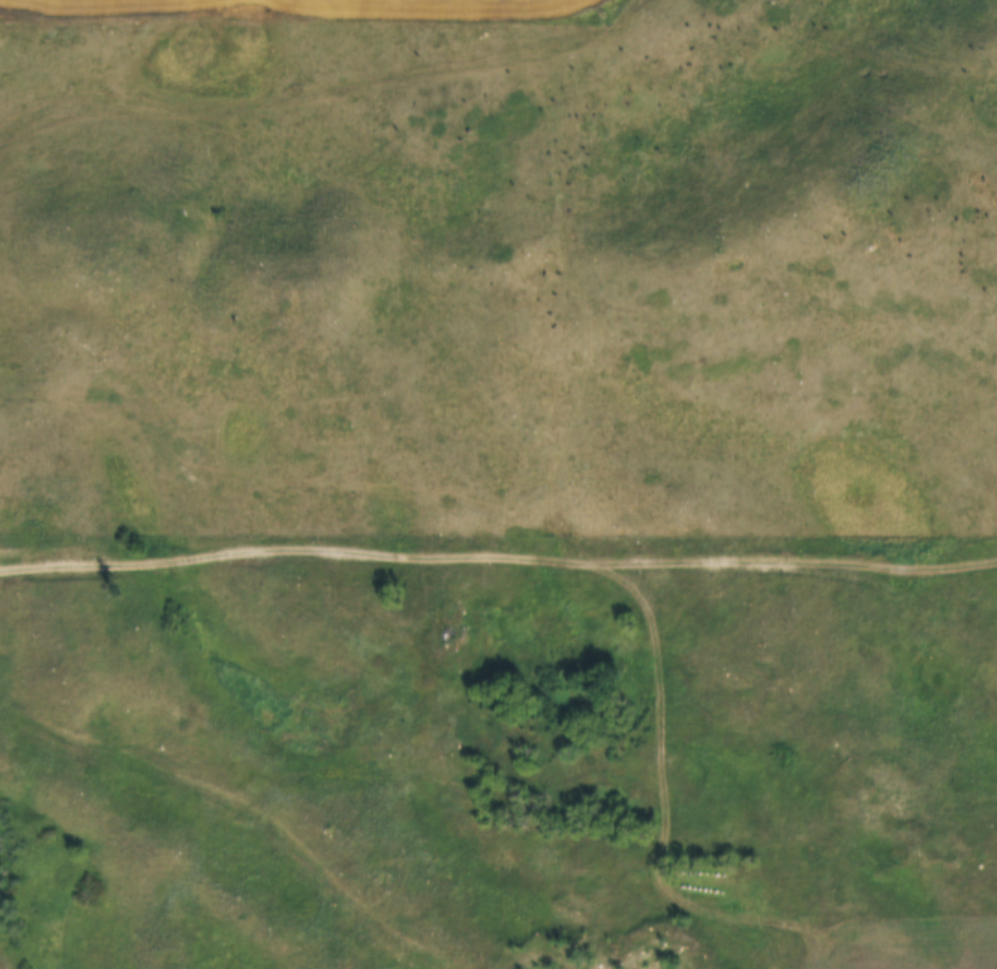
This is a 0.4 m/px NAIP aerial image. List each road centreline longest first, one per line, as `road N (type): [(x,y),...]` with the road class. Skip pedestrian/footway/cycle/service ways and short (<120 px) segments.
road 1 (track): [(0,569),(103,569),(246,547),(581,563),(826,554),(931,566),(996,553)]
road 2 (track): [(616,563),(647,600),(658,653),(668,742),(662,840)]

